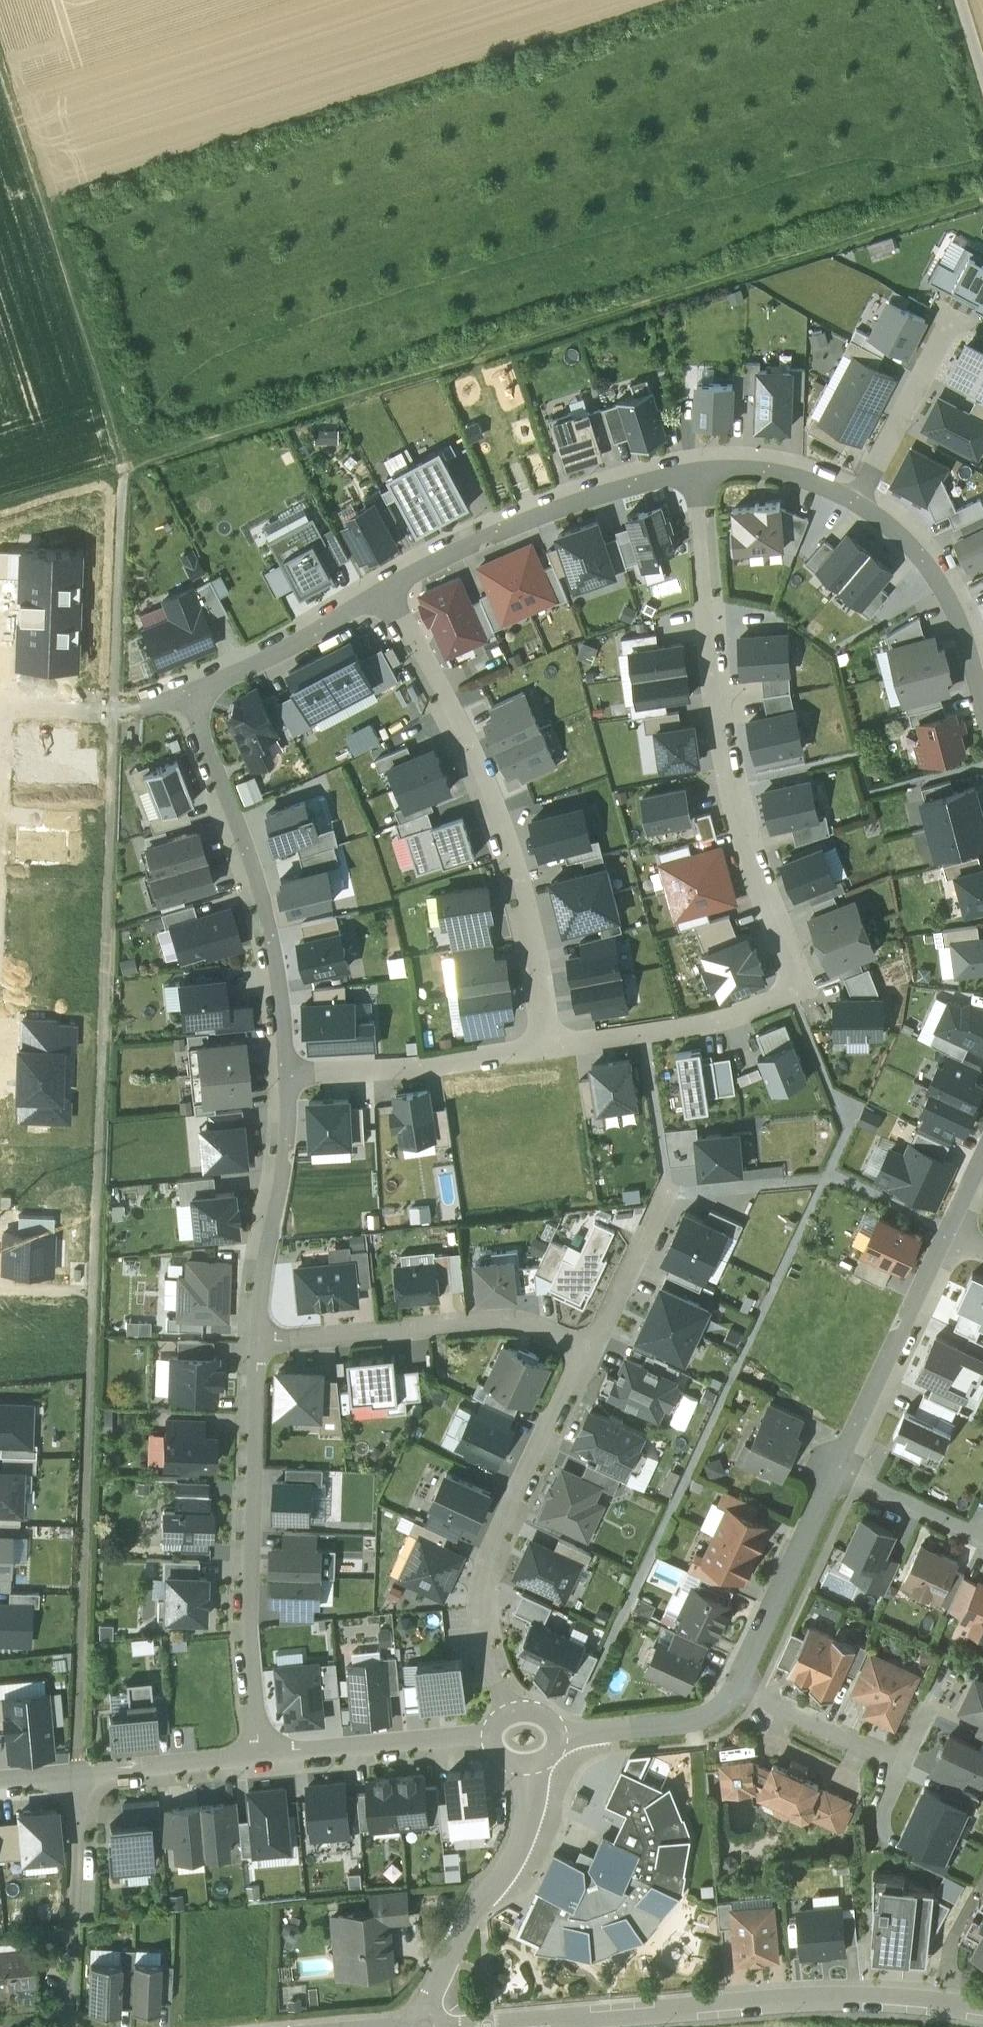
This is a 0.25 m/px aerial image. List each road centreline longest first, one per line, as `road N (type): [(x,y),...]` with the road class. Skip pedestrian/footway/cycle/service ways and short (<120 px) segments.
road 1 (track): [(75,1775),(118,465)]
road 2 (track): [(982,196),(0,501)]
road 3 (residential): [(701,468),(729,756),(788,980),(778,999),(740,1018),(548,1045)]
road 4 (residential): [(441,2026),(871,1997),(982,2009)]
road 5 (residential): [(390,593),(499,815),(548,1045)]
road 6 (track): [(0,53),(101,368),(118,465)]
road 7 (residential): [(260,1754),(250,1620),(256,1340)]
road 8 (residential): [(185,691),(256,880),(281,1000),(284,1070)]
road 9 (residential): [(587,1351),(484,1563),(475,1603),(477,1635),(507,1708)]
road 10 (residential): [(256,1340),(508,1319),(587,1351)]
road 11 (residential): [(390,593),(519,523),(616,485),(701,468)]
road 12 (residential): [(425,2026),(458,1931),(522,1836),(530,1766)]
road 13 (residential): [(284,1070),(256,1340)]
road 14 (residential): [(548,1045),(417,1065),(284,1070)]
road 15 (residential): [(951,1239),(840,1467)]
road 16 (residential): [(65,2026),(75,1775)]
road 17 (residential): [(840,1467),(739,1685)]
road 18 (residential): [(858,497),(938,573),(982,690)]
road 19 (residential): [(492,1736),(260,1754)]
road 20 (residential): [(185,691),(390,593)]
road 21 (residential): [(739,1685),(720,1711),(691,1722),(555,1734)]
road 22 (residential): [(858,497),(950,321)]
road 23 (residential): [(911,1773),(739,1685)]
road 24 (residential): [(75,1775),(260,1754)]
road 25 (residential): [(664,1192),(587,1351)]
road 26 (residential): [(701,468),(778,470),(858,497)]
road 27 (residential): [(982,1537),(840,1467)]

